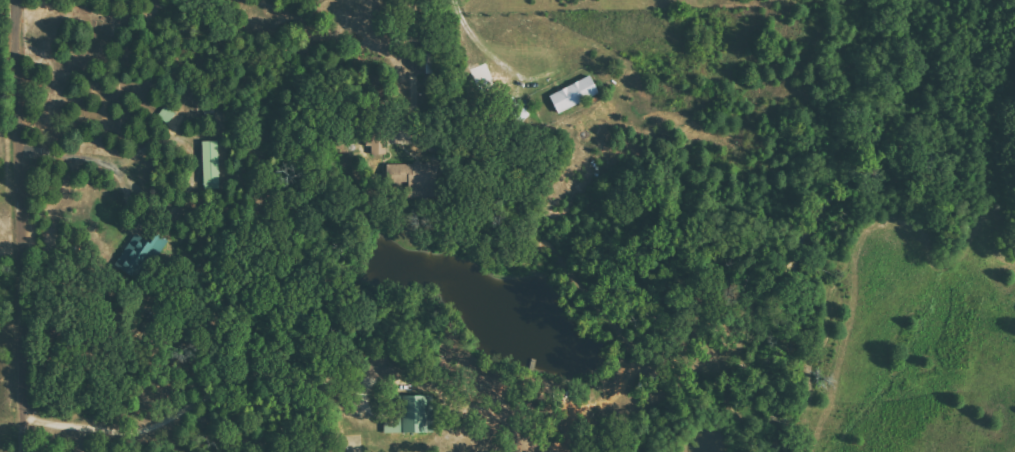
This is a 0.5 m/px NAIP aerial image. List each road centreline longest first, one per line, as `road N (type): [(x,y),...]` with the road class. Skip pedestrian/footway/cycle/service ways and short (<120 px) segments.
road 1 (residential): [(17,0),(23,451)]

